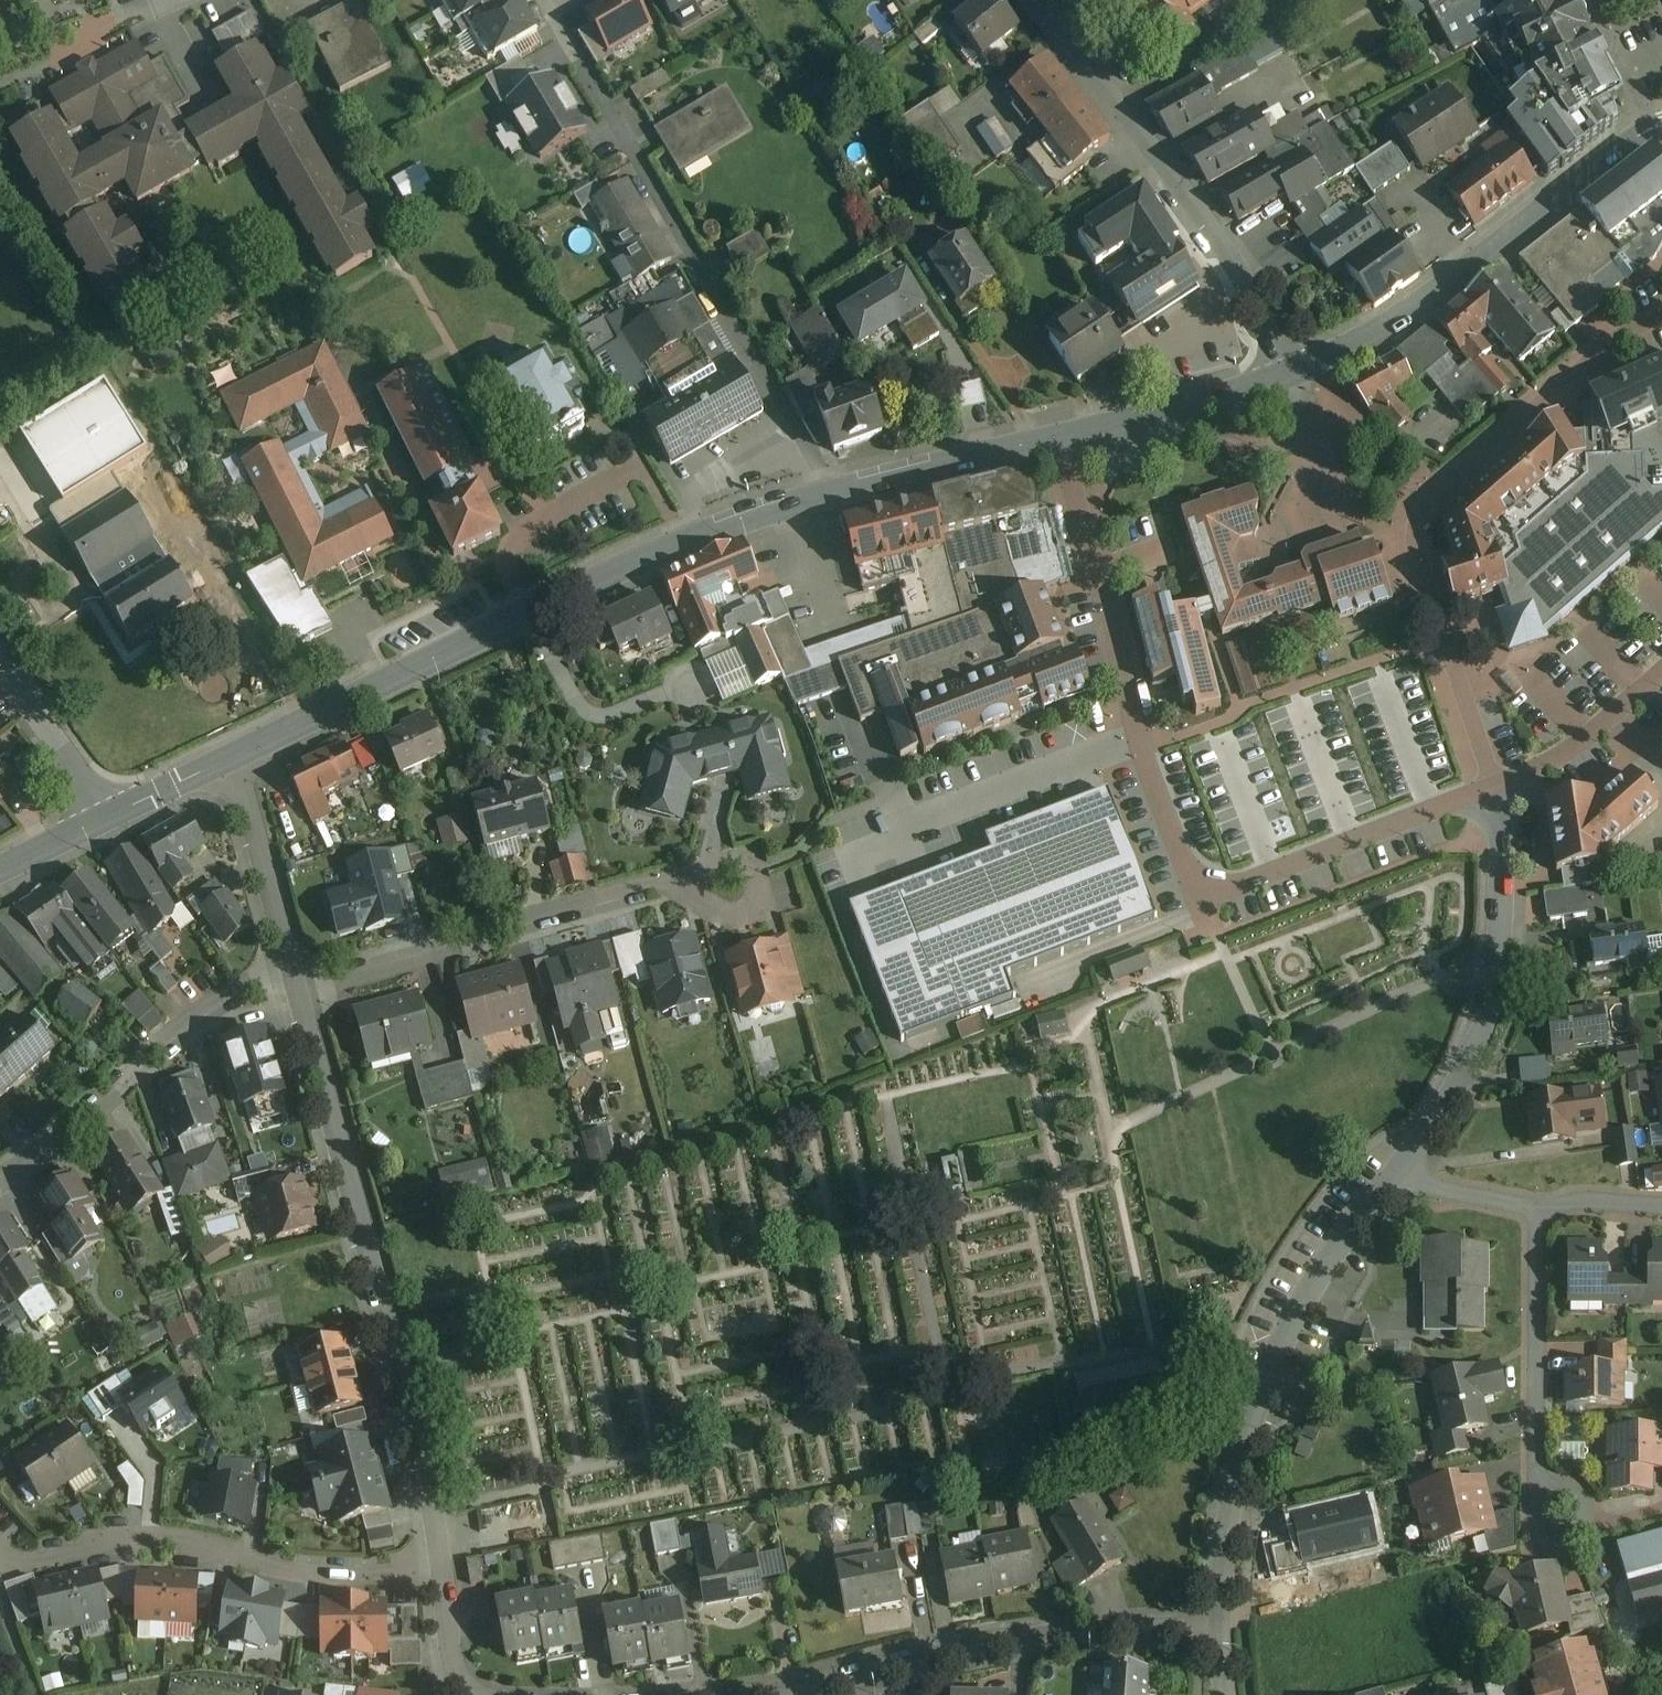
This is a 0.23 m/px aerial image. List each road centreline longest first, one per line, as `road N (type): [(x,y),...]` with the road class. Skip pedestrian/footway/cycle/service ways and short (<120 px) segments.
road 1 (primary): [(227,758),(712,527),(1065,434)]
road 2 (residential): [(1065,434),(1136,733),(1188,870),(1224,888),(1267,878),(1500,788)]
road 3 (residential): [(439,1568),(426,1477),(294,981)]
road 4 (residential): [(1661,306),(1626,328),(1450,481),(1426,517),(1425,570),(1500,788)]
road 5 (residential): [(1217,1622),(1229,1516),(1268,1374),(1301,1305),(1398,1170)]
road 6 (residential): [(1217,1622),(936,1653),(747,1694)]
road 7 (residential): [(294,981),(670,886),(735,887)]
road 8 (residential): [(0,1567),(72,1544),(131,1540),(187,1543),(278,1565),(439,1568)]
road 9 (residential): [(1537,1200),(1535,1469),(1555,1519),(1605,1522),(1661,1507)]
road 10 (residential): [(1058,26),(1316,364)]
road 11 (primary): [(1316,364),(1407,312),(1652,126)]
road 12 (residential): [(1398,1170),(1461,1072),(1500,975),(1506,821),(1500,788)]
road 13 (residential): [(294,981),(206,1011),(50,1145),(0,1177)]
road 14 (primary): [(1065,434),(1316,364)]
road 15 (residential): [(294,981),(227,758)]
road 16 (residential): [(1500,788),(1571,751),(1661,670)]
road 17 (residential): [(0,675),(104,816)]
road 18 (residential): [(1398,1170),(1537,1200)]
road 19 (residential): [(1590,0),(1652,126)]
road 20 (primary): [(104,816),(227,758)]
road 21 (residential): [(471,1694),(462,1691),(451,1656),(439,1568)]
road 22 (residential): [(1537,1200),(1661,1207)]

